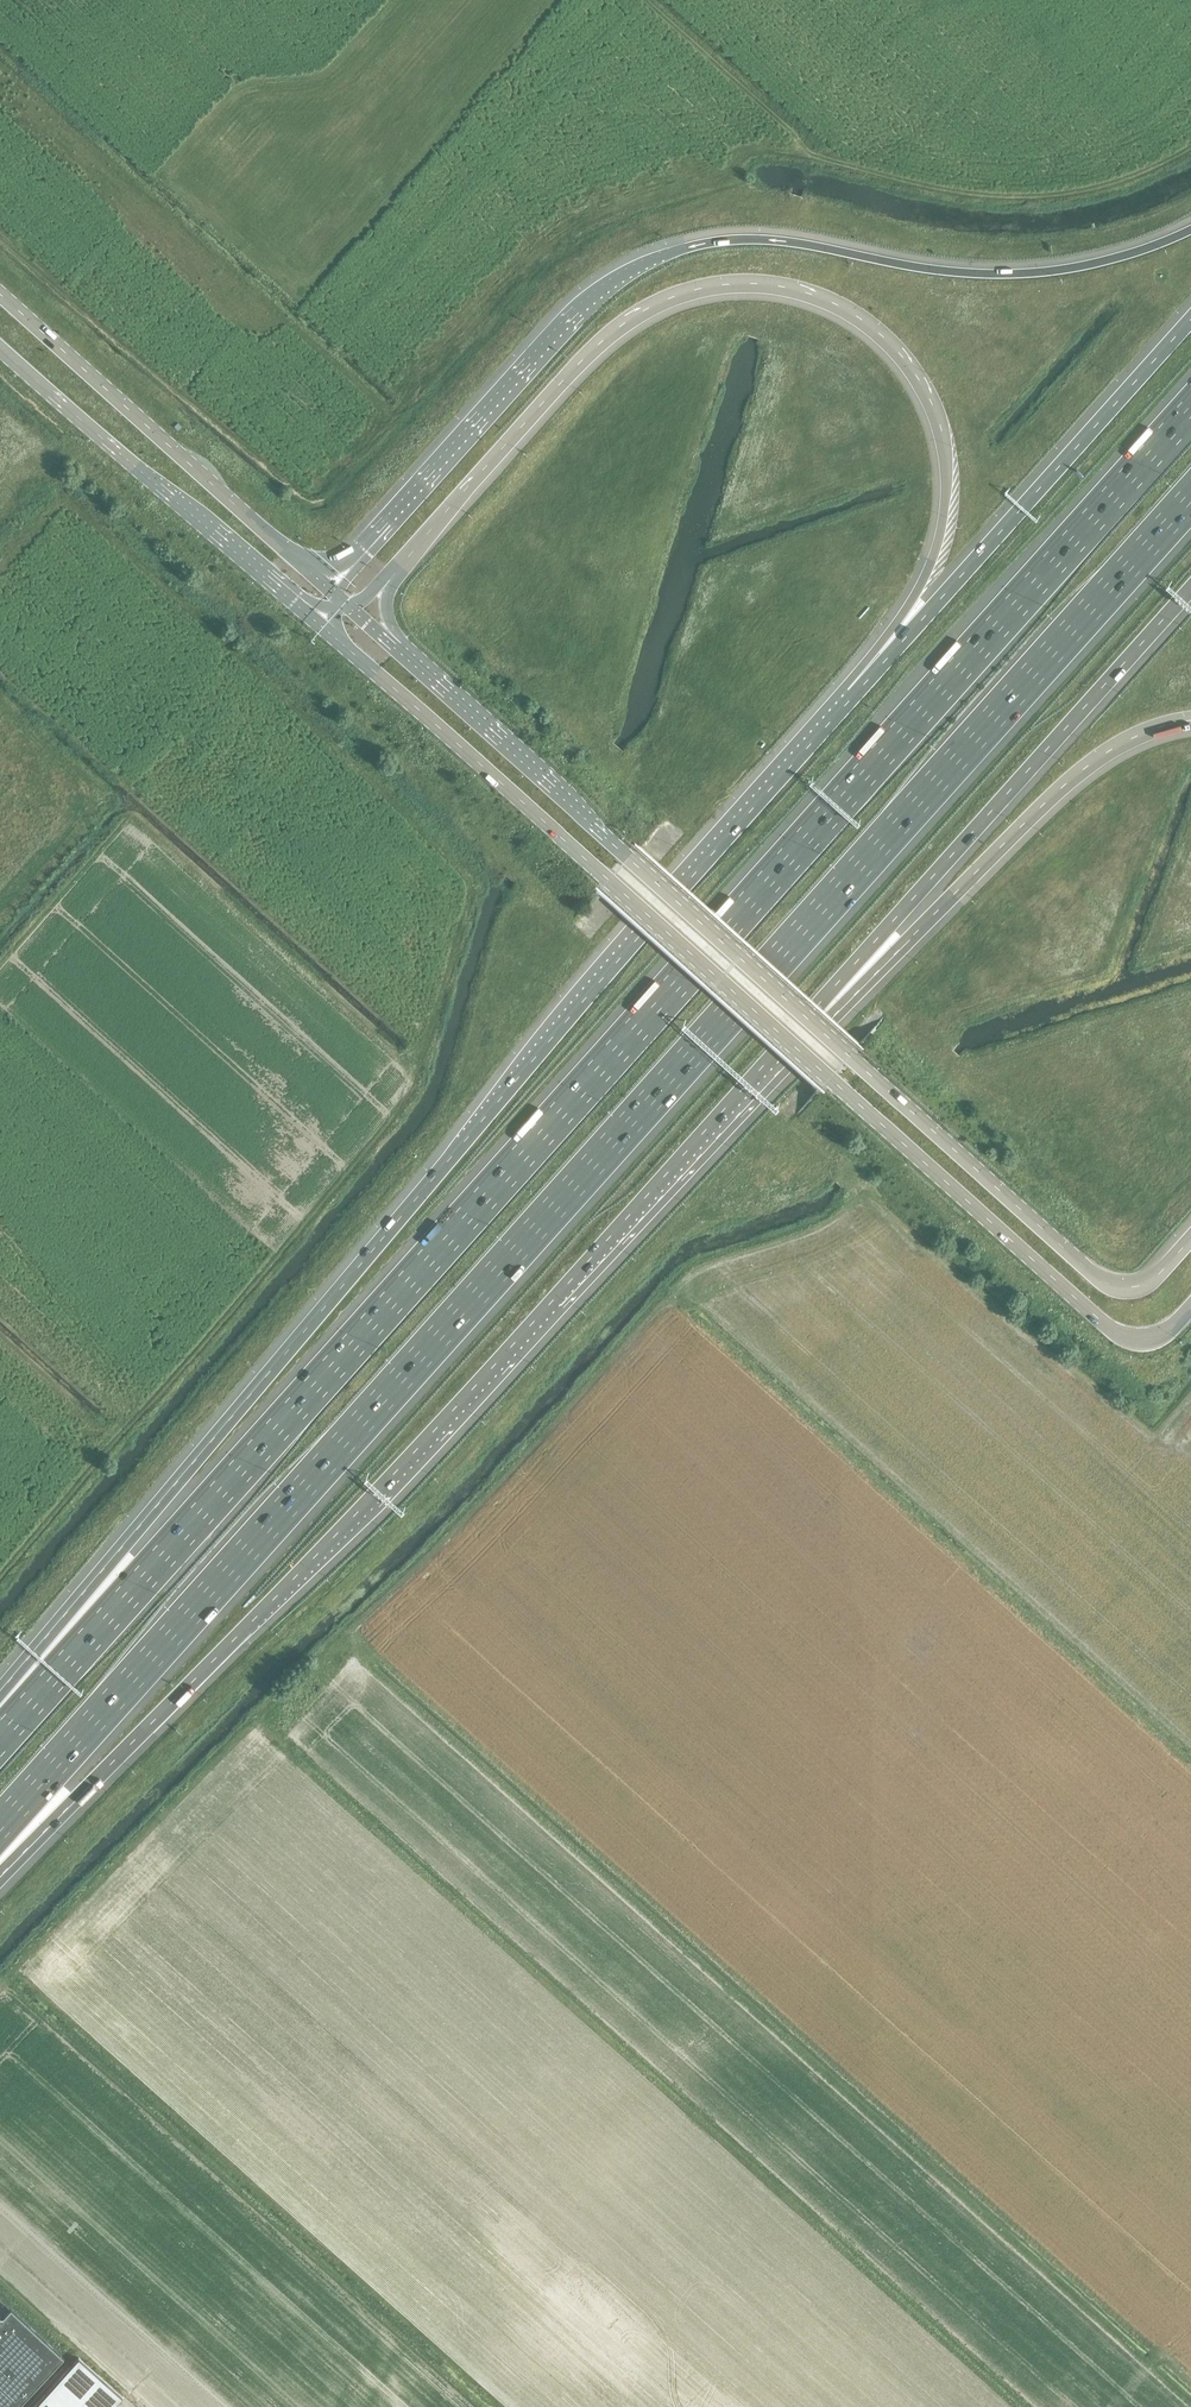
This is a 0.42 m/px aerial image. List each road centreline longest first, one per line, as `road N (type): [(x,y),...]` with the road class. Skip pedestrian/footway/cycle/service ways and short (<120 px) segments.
road 1 (motorway): [(1190,409),(0,1740)]
road 2 (motorway): [(0,1826),(1190,501)]
road 3 (motorway): [(833,720),(539,1049),(121,1547),(0,1733)]
road 4 (motorway): [(320,624),(1111,1330),(1154,1337),(1190,1307)]
road 5 (motorway): [(0,1856),(77,1798),(412,1455),(780,1044)]
road 6 (motorway): [(389,578),(565,377),(623,324),(711,286),(759,282),(804,292),(853,311),(899,349),(943,429),(948,486),(939,543),(833,720)]
road 7 (motorway): [(1190,228),(1100,262),(1021,273),(892,265),(772,239),(664,258),(584,306),(328,588)]
road 8 (motorway): [(780,1044),(1190,587)]
road 9 (motorway): [(811,1020),(396,648)]
road 10 (motorway): [(1190,318),(833,720)]
road 11 (motorway): [(1190,1238),(1146,1283),(1105,1283),(811,1020)]
road 12 (motorway): [(811,1020),(909,941),(1085,768),(1135,736),(1190,719)]
road 13 (secondary): [(328,588),(0,294)]
road 14 (secondary): [(0,347),(320,624)]

